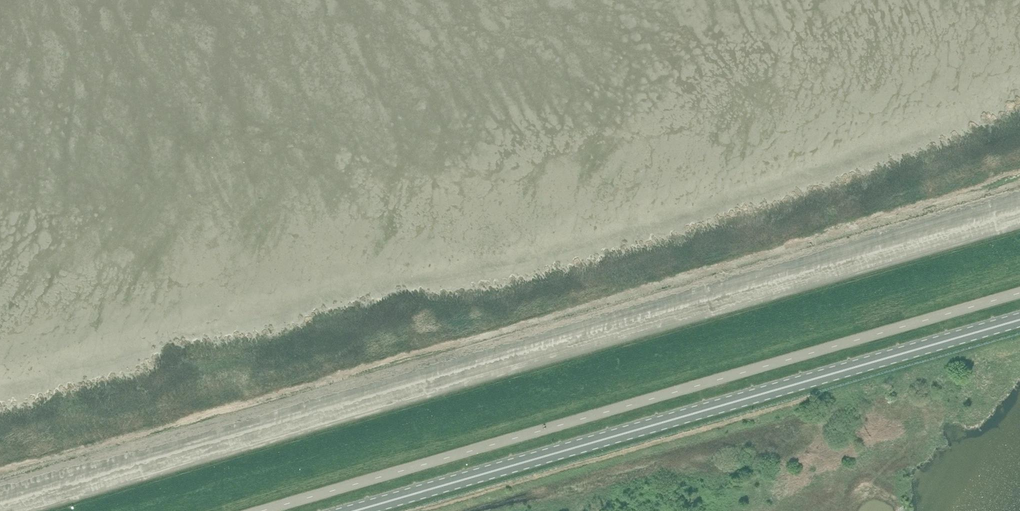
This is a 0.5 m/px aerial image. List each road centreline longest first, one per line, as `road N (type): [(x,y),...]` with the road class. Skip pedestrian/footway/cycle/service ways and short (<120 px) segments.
road 1 (unclassified): [(261,510),(1019,293)]
road 2 (primary): [(354,510),(1019,320)]

